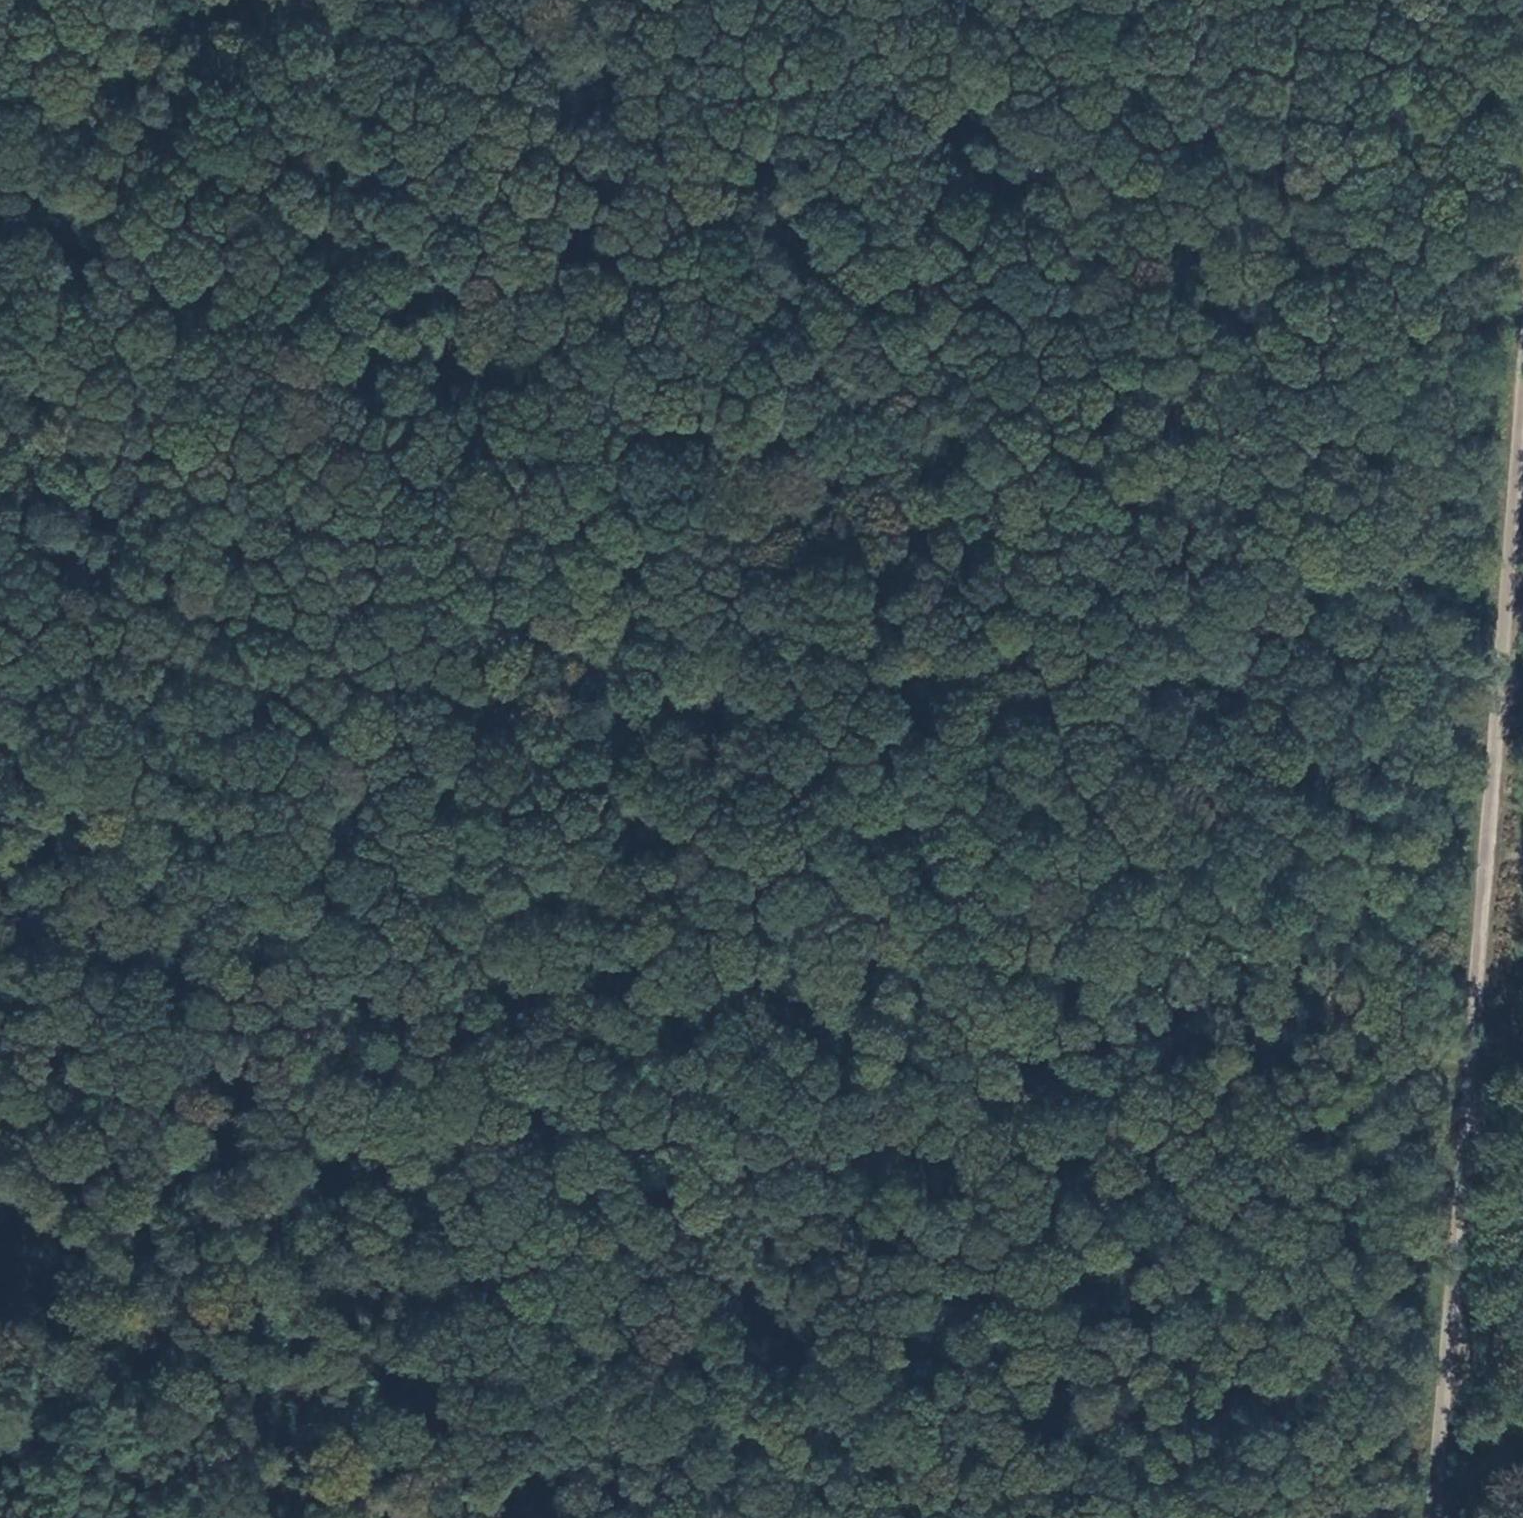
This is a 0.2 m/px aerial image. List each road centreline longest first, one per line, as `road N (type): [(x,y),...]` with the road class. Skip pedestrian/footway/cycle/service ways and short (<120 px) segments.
road 1 (track): [(1522,344),(1484,848),(1484,1120)]
road 2 (track): [(1484,1120),(1461,1517)]

